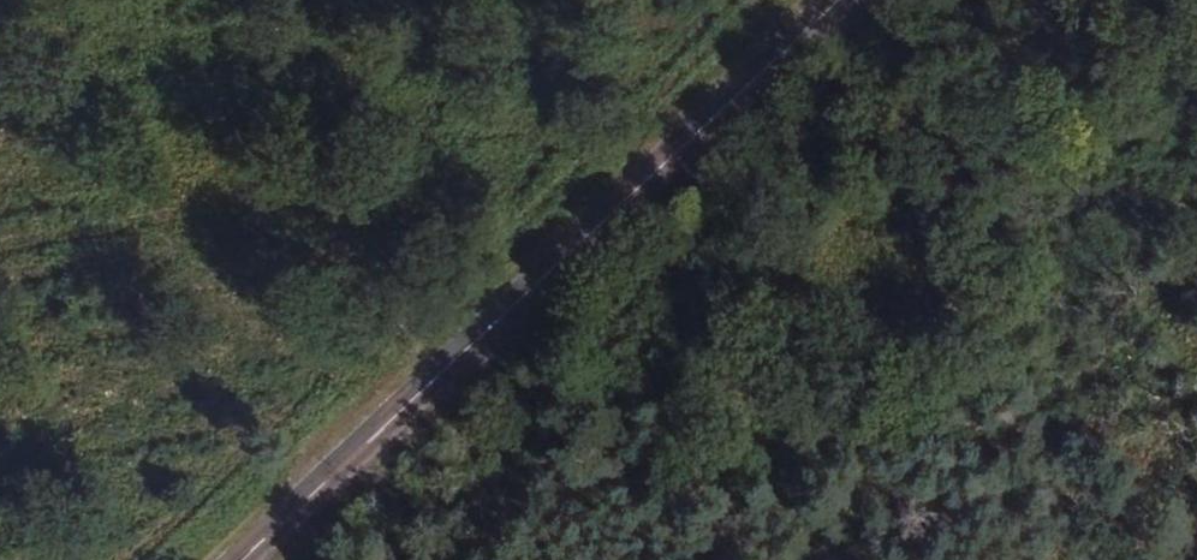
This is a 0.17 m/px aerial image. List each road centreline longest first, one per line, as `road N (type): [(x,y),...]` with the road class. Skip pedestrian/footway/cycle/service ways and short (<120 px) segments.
road 1 (tertiary): [(838,0),(238,559)]

